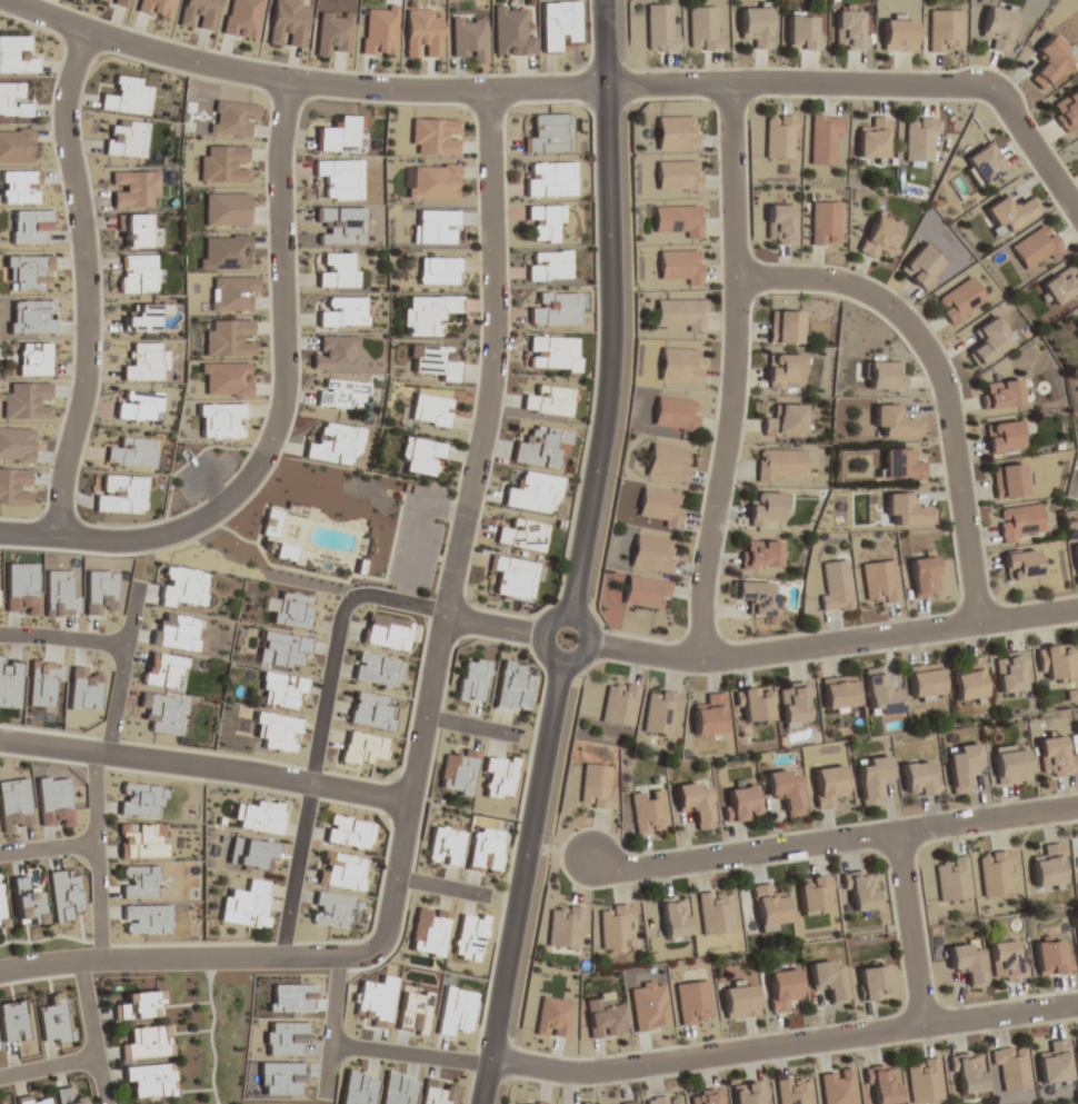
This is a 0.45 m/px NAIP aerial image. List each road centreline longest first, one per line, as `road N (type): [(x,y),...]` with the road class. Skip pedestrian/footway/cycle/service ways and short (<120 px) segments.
road 1 (residential): [(488,89),(497,375),(367,952),(80,959),(0,974)]
road 2 (residential): [(10,0),(210,68),(281,81),(488,89),(971,84),(1008,106),(1077,210)]
road 3 (residential): [(482,1103),(615,374),(601,0)]
road 4 (residential): [(0,532),(100,539),(173,533),(221,501),(250,468),(276,372),(268,151),(281,81)]
road 5 (residential): [(440,613),(673,659),(1077,608)]
road 6 (residential): [(490,1058),(576,1075),(1077,1007)]
road 7 (residential): [(730,81),(737,325),(732,422),(706,569),(706,656)]
road 8 (residential): [(86,29),(56,120),(79,371),(58,536)]
road 9 (residential): [(737,276),(855,285),(884,299),(919,335),(945,382),(979,621)]
road 10 (residential): [(591,859),(635,871),(1077,812)]
road 11 (residential): [(401,798),(0,739)]
road 12 (residential): [(440,613),(359,595),(340,601),(311,784)]
road 13 (residential): [(93,750),(100,958)]
road 14 (residential): [(926,1023),(902,835)]
road 15 (residential): [(138,581),(107,753)]
road 16 (residential): [(311,784),(281,956)]
road 17 (residential): [(330,1044),(490,1058)]
road 18 (residential): [(108,1103),(80,959)]
road 19 (residential): [(316,1098),(339,956)]
road 20 (residential): [(128,644),(0,633)]

